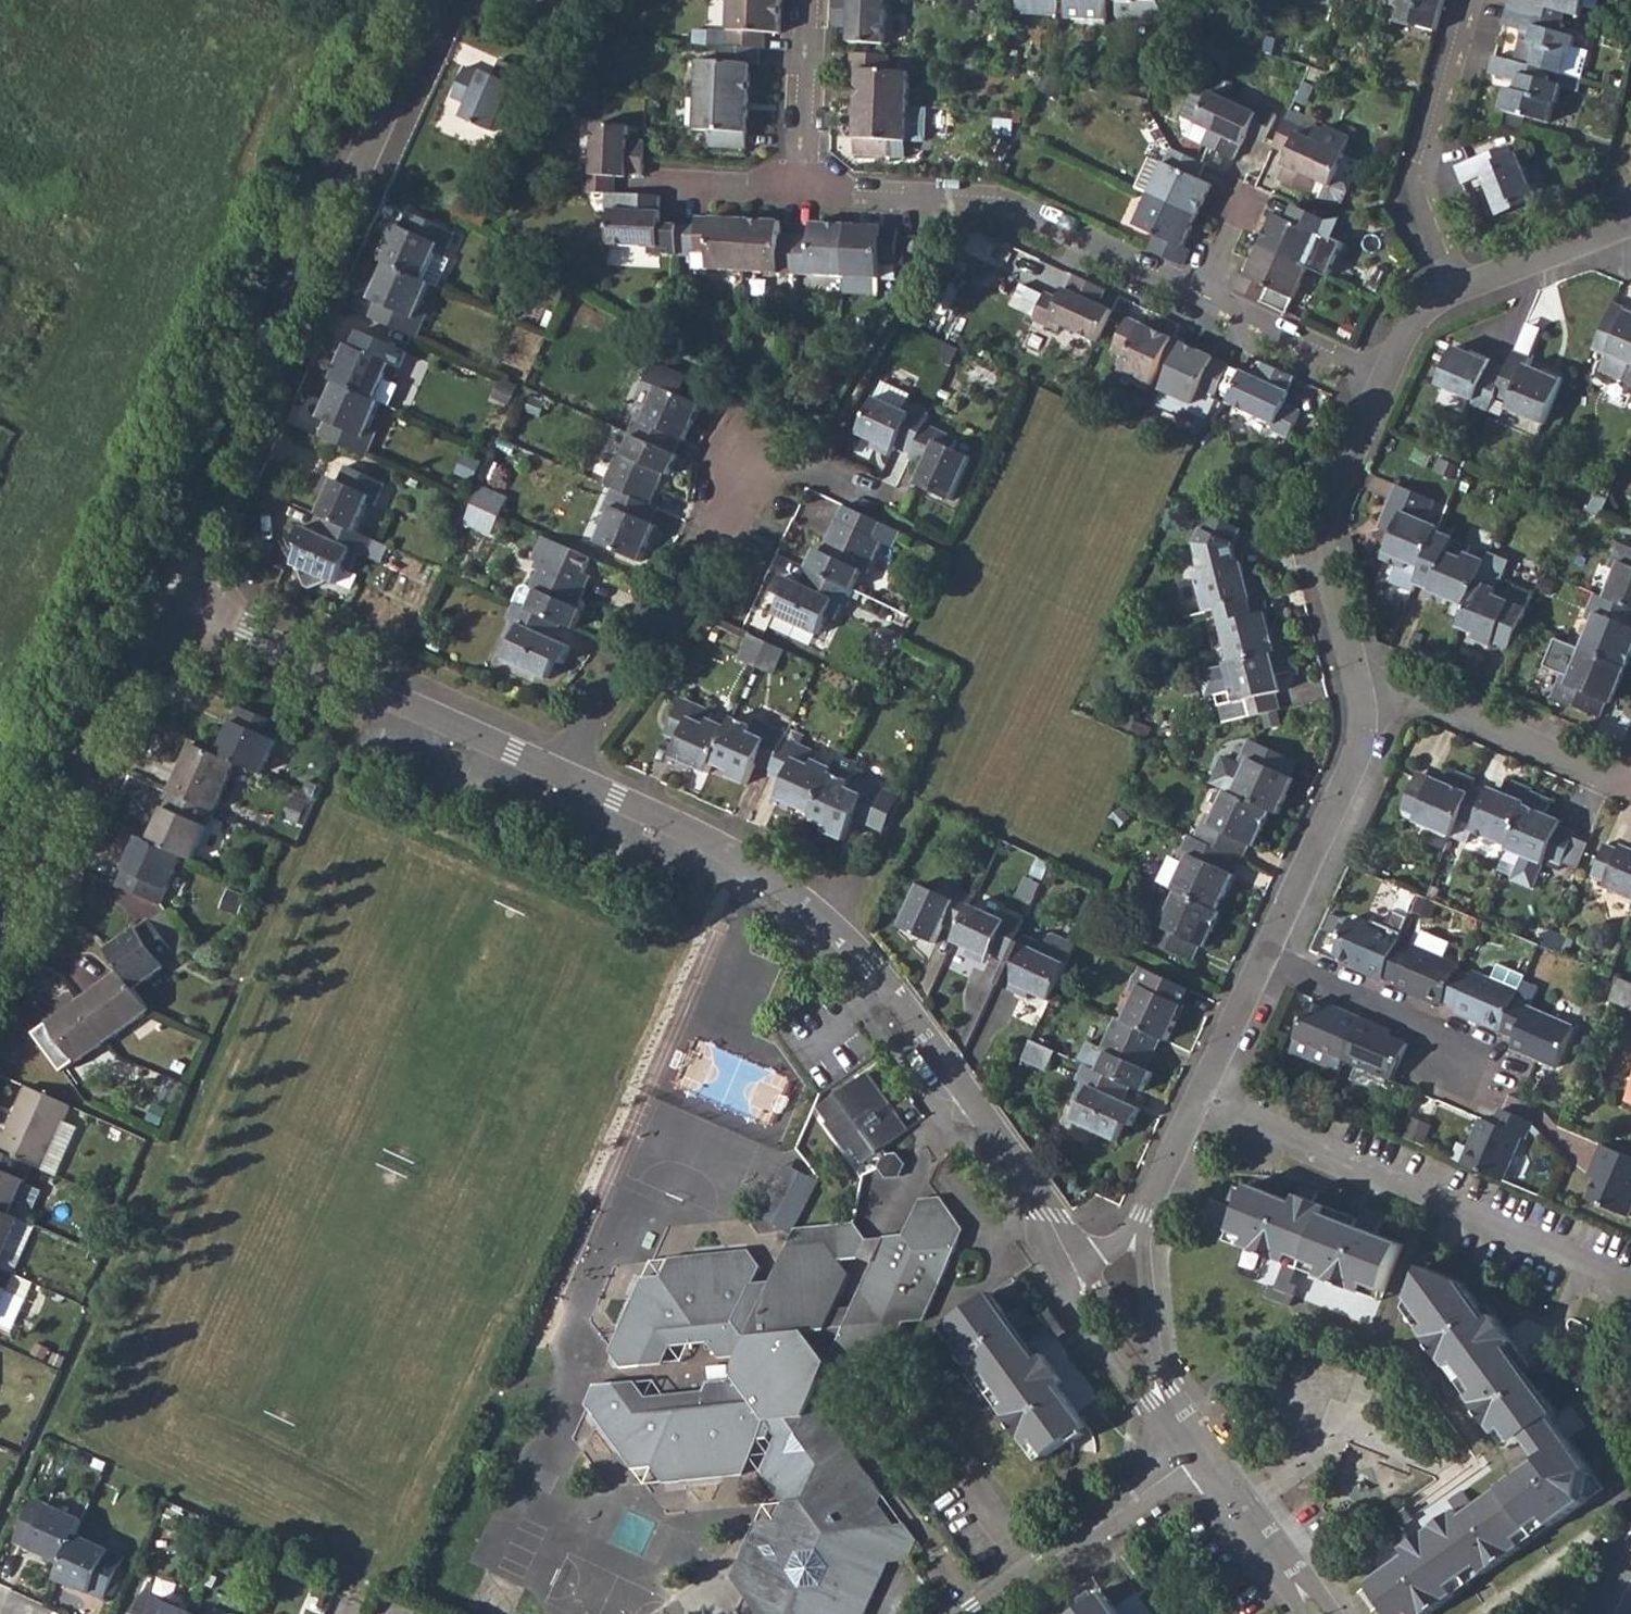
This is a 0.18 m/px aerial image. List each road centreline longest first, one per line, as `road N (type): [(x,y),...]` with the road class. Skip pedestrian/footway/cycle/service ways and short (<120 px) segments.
road 1 (residential): [(1089,1286),(952,1076),(841,936),(765,872),(556,774)]
road 2 (residential): [(433,0),(175,605)]
road 3 (residential): [(556,774),(685,596),(750,460),(817,469),(876,498)]
road 4 (residential): [(802,192),(994,201),(1201,295)]
road 5 (residential): [(556,774),(175,605)]
road 6 (residential): [(175,605),(0,980)]
road 7 (residential): [(1089,1286),(1136,1238),(1263,960)]
road 8 (residential): [(1362,706),(1326,533),(1381,380)]
road 9 (residential): [(1467,288),(1419,191),(1470,0)]
road 10 (residential): [(1362,706),(1411,700),(1630,789)]
road 11 (residential): [(1263,960),(1362,745),(1362,706)]
road 12 (residential): [(978,1613),(1202,1456)]
road 13 (residential): [(1263,960),(1418,1027),(1452,1064)]
road 14 (residential): [(1202,1456),(1089,1286)]
road 15 (residential): [(1201,295),(1381,380)]
road 16 (residential): [(812,0),(802,192)]
road 17 (residential): [(1467,288),(1630,226)]
road 18 (residential): [(1292,1581),(1202,1456)]
road 19 (residential): [(661,184),(802,192)]
road 20 (residential): [(1381,380),(1416,313),(1467,288)]

